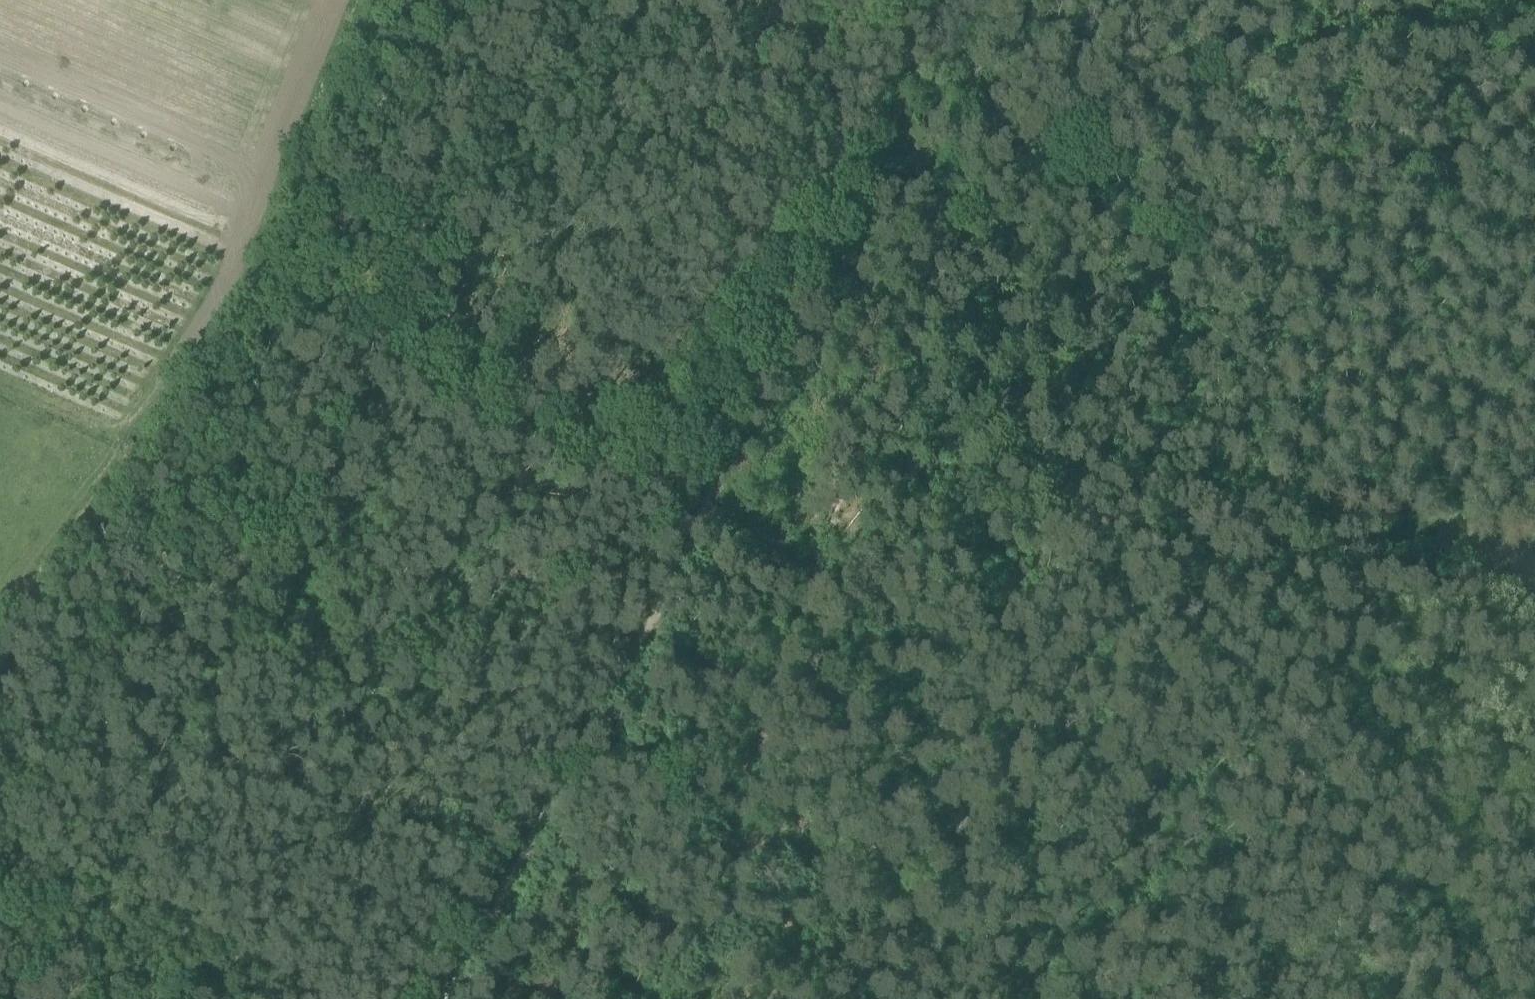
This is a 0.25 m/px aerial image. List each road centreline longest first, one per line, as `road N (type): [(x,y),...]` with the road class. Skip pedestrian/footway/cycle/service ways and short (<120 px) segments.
road 1 (track): [(887,137),(424,998)]
road 2 (track): [(887,137),(960,0)]

